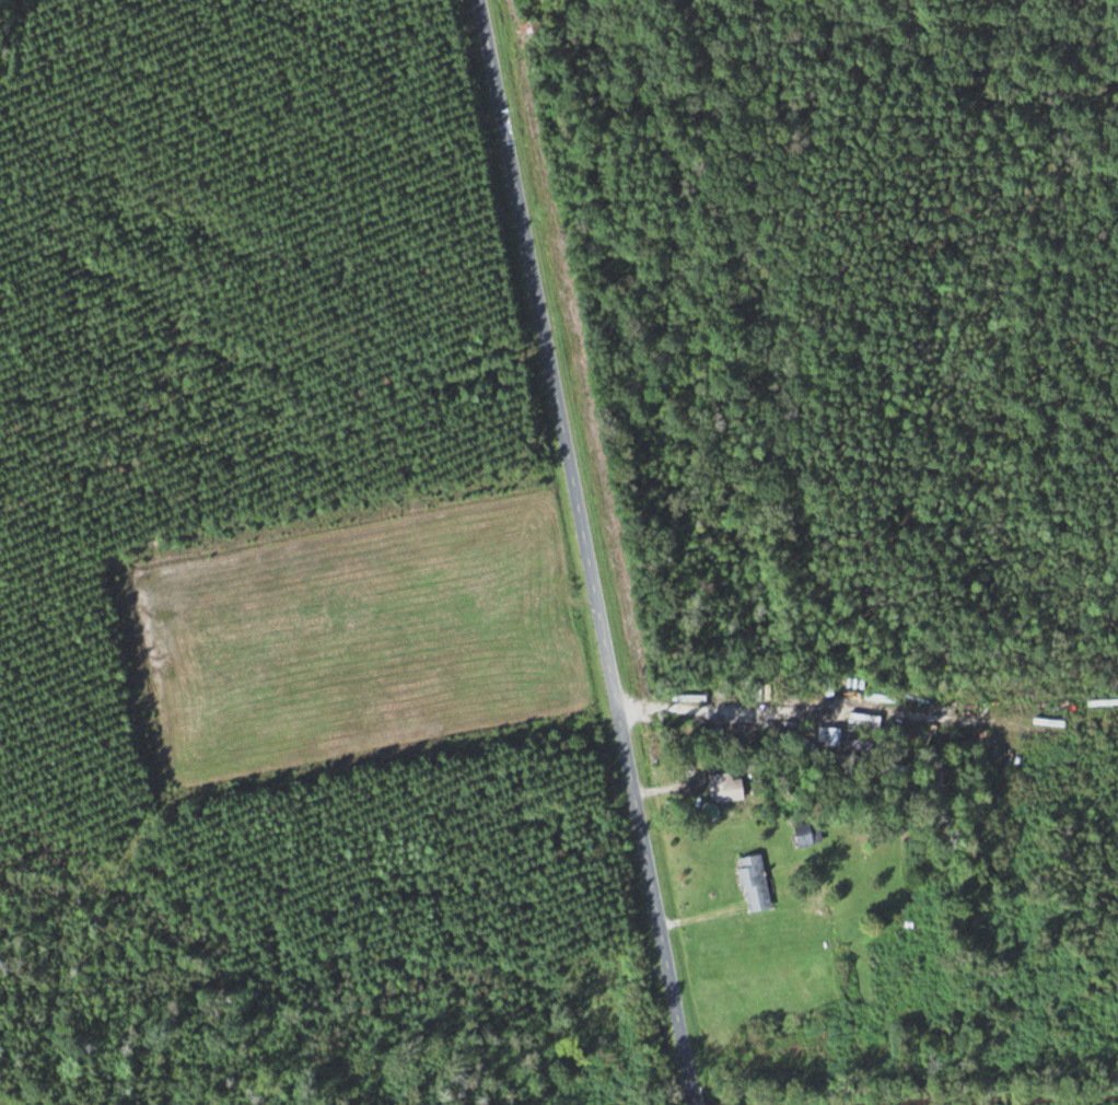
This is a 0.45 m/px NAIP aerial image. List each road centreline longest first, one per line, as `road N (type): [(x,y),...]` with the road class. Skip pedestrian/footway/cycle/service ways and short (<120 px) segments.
road 1 (residential): [(482,0),(699,1104)]

